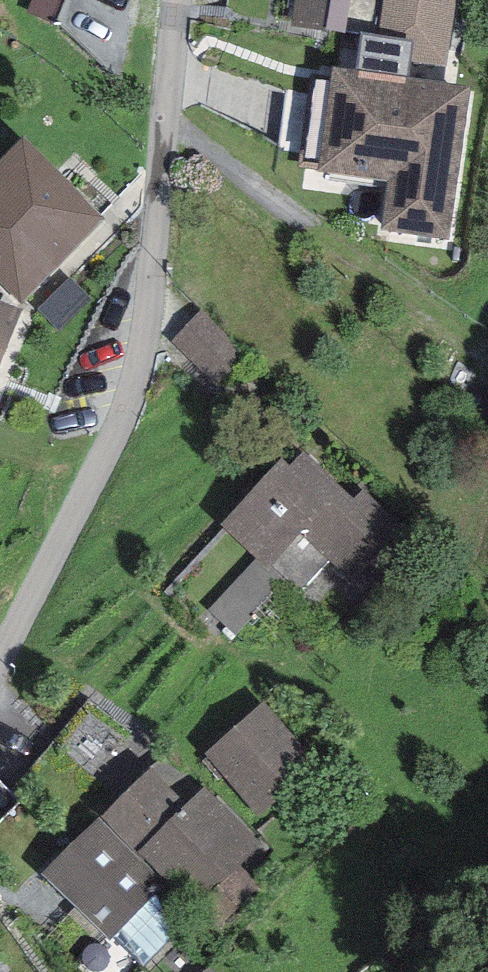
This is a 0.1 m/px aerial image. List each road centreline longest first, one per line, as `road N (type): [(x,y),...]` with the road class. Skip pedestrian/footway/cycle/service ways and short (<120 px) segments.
road 1 (residential): [(175,0),(130,383),(99,467),(0,650)]

